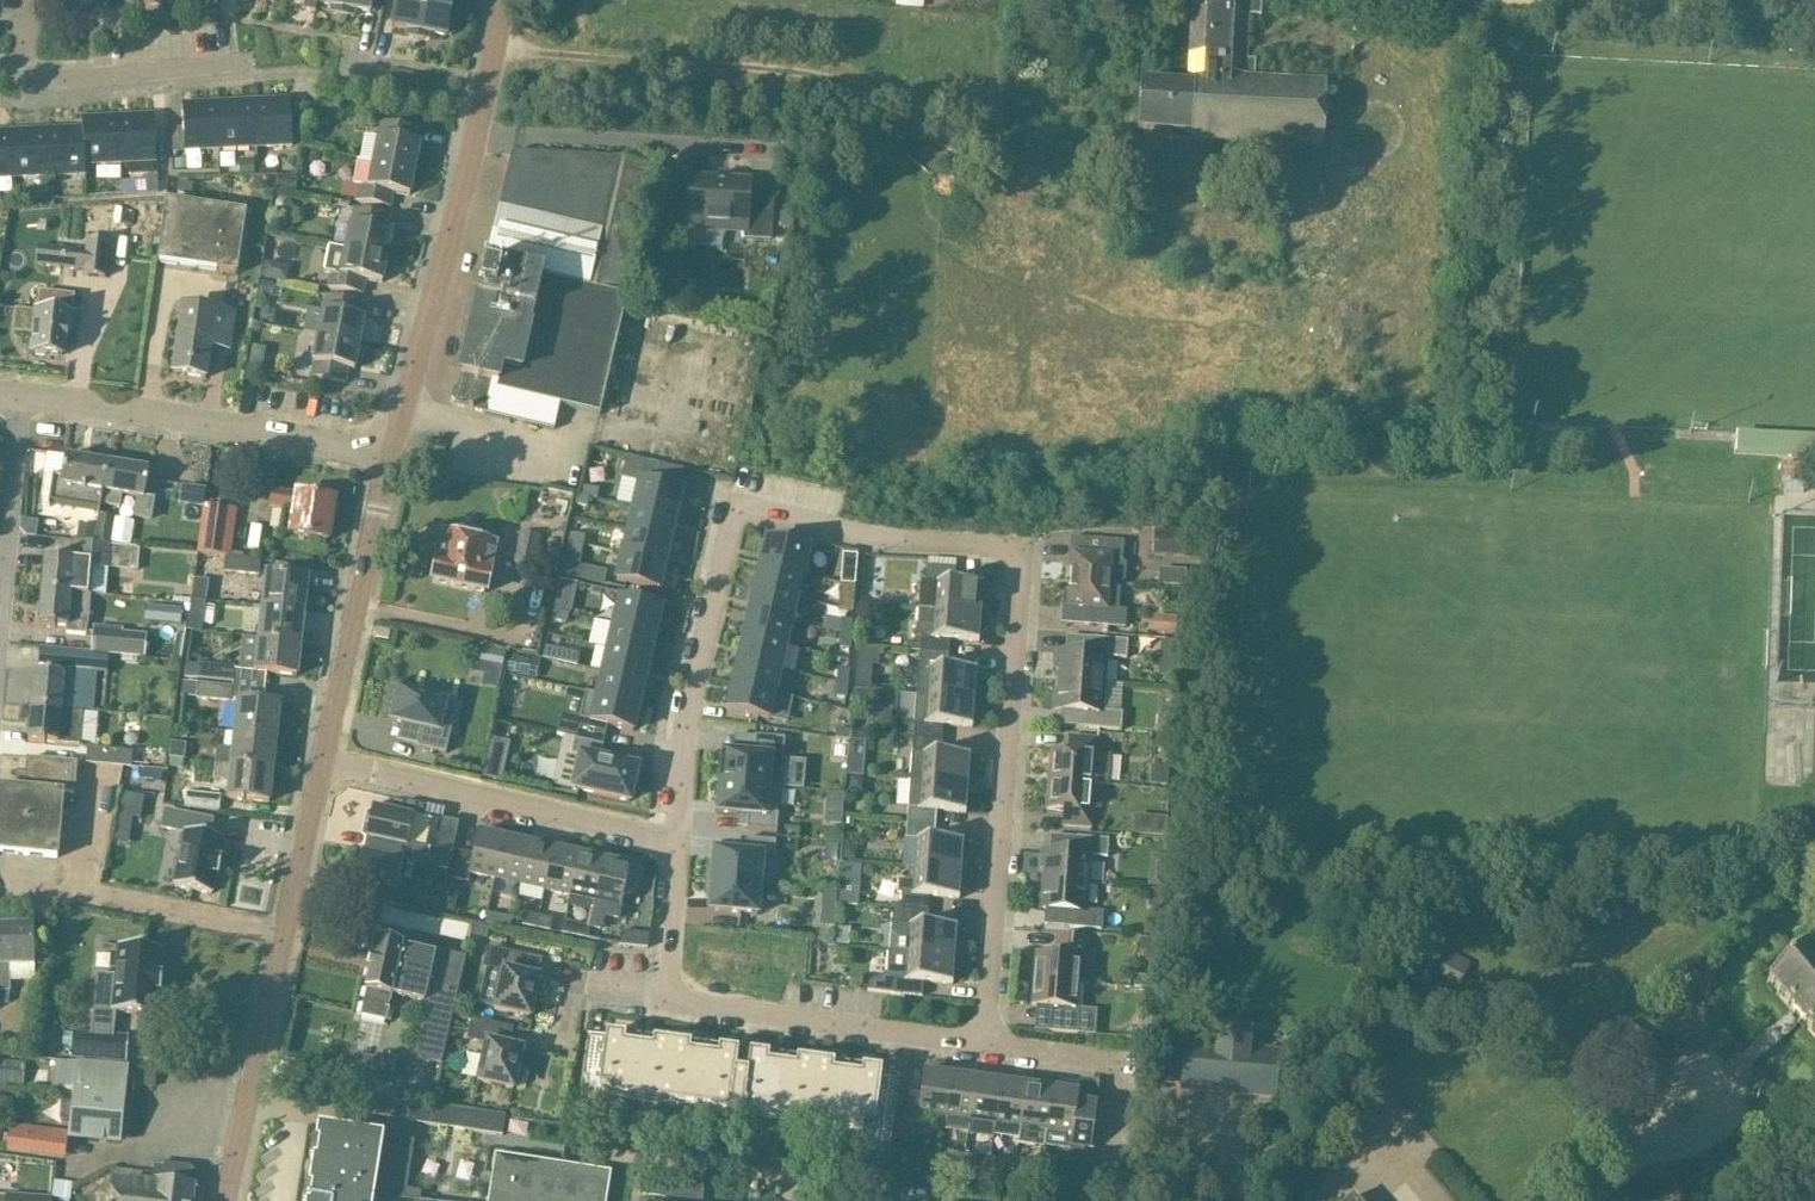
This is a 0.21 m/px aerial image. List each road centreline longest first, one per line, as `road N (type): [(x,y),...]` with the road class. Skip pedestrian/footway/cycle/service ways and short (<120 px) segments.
road 1 (residential): [(985,1046),(1021,560),(1013,548),(852,538),(735,509),(689,711),(672,844)]
road 2 (residential): [(390,458),(477,137),(504,0)]
road 3 (residential): [(672,844),(666,978),(677,999),(985,1046)]
road 4 (residential): [(229,1200),(324,763)]
road 5 (residential): [(390,458),(21,398)]
road 6 (residential): [(672,844),(324,763)]
road 7 (residential): [(324,763),(390,458)]
road 8 (residential): [(246,61),(97,78),(0,72)]
road 9 (residential): [(0,625),(21,398)]
road 10 (residential): [(985,1046),(1115,1064)]

